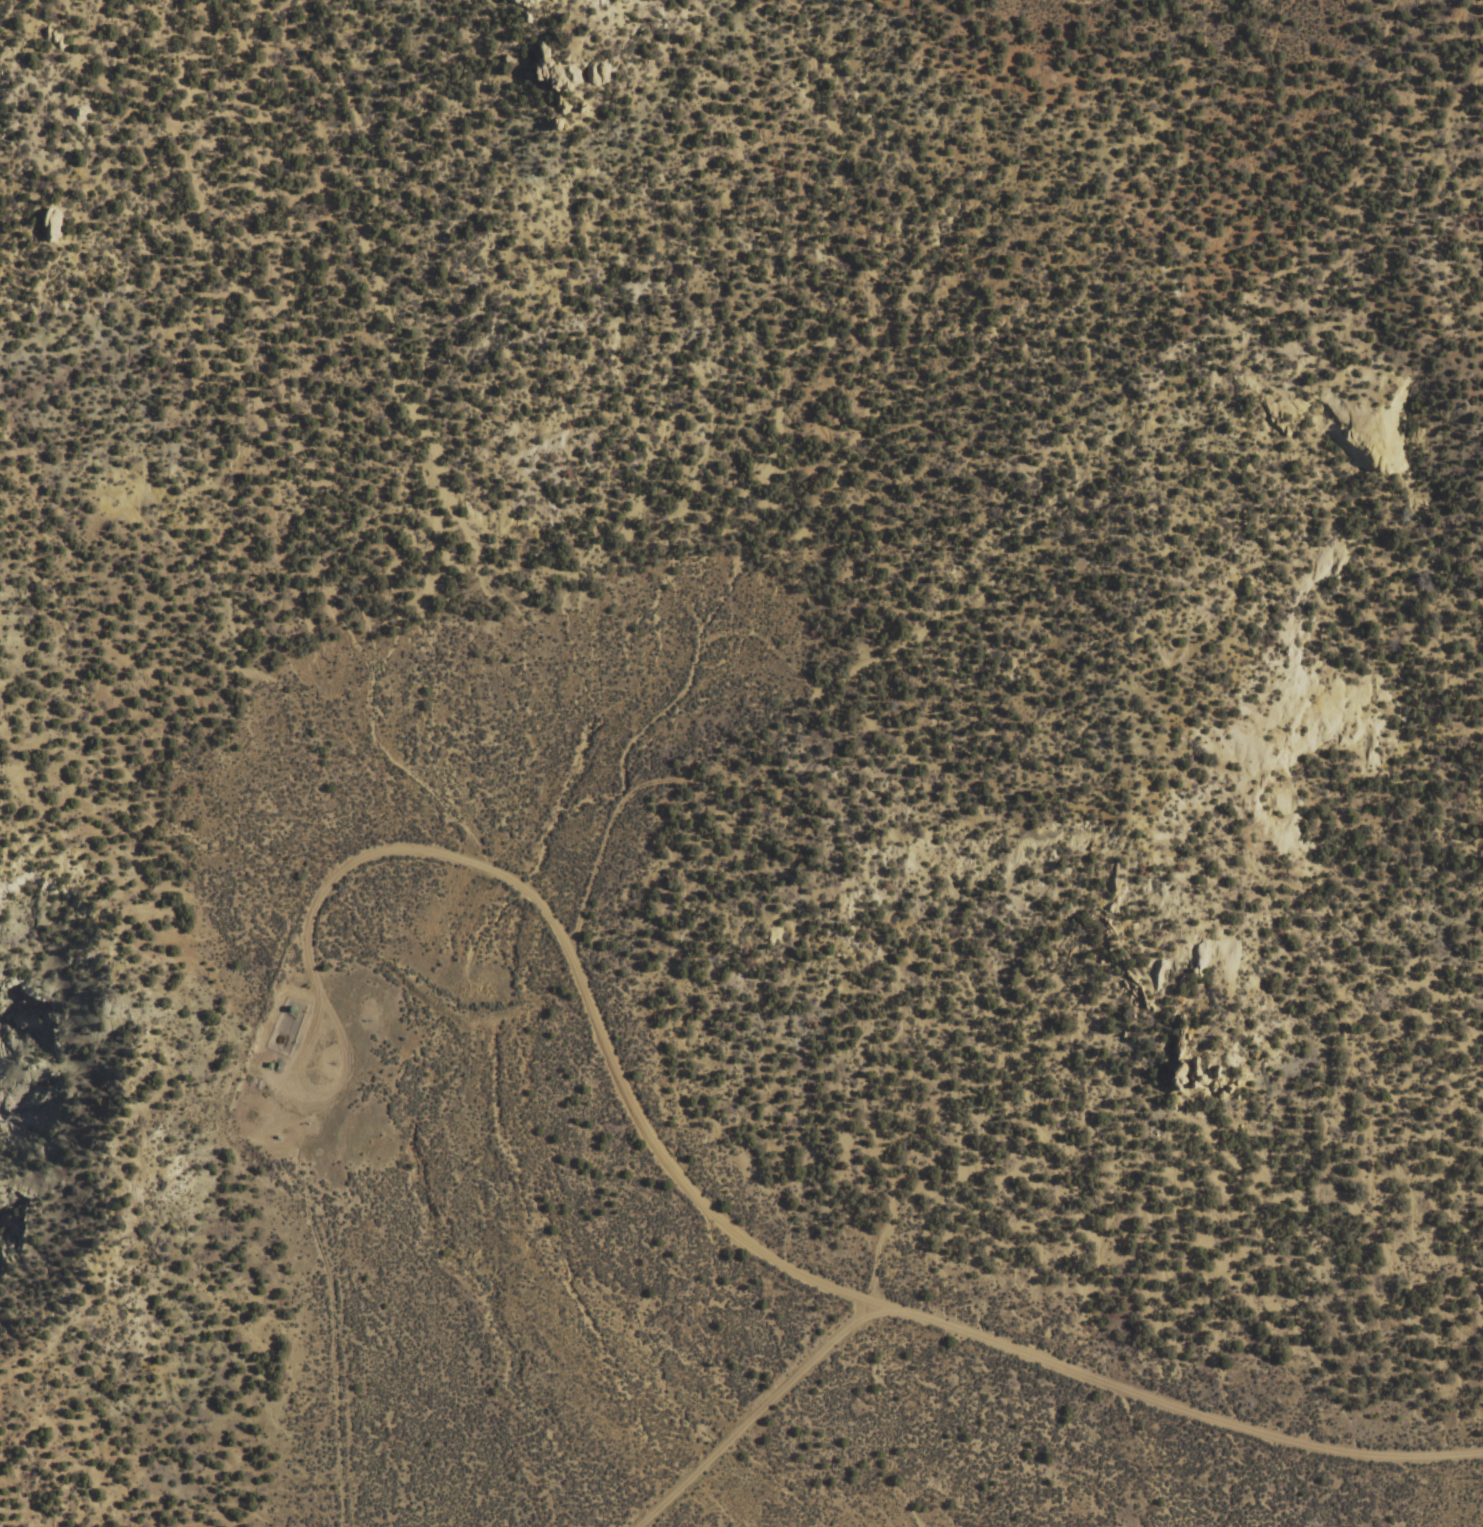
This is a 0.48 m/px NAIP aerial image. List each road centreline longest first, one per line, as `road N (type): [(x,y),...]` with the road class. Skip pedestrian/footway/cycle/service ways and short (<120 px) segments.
road 1 (residential): [(733,1139),(759,1178),(830,1250),(1018,1330),(1304,1414),(1482,1415)]

